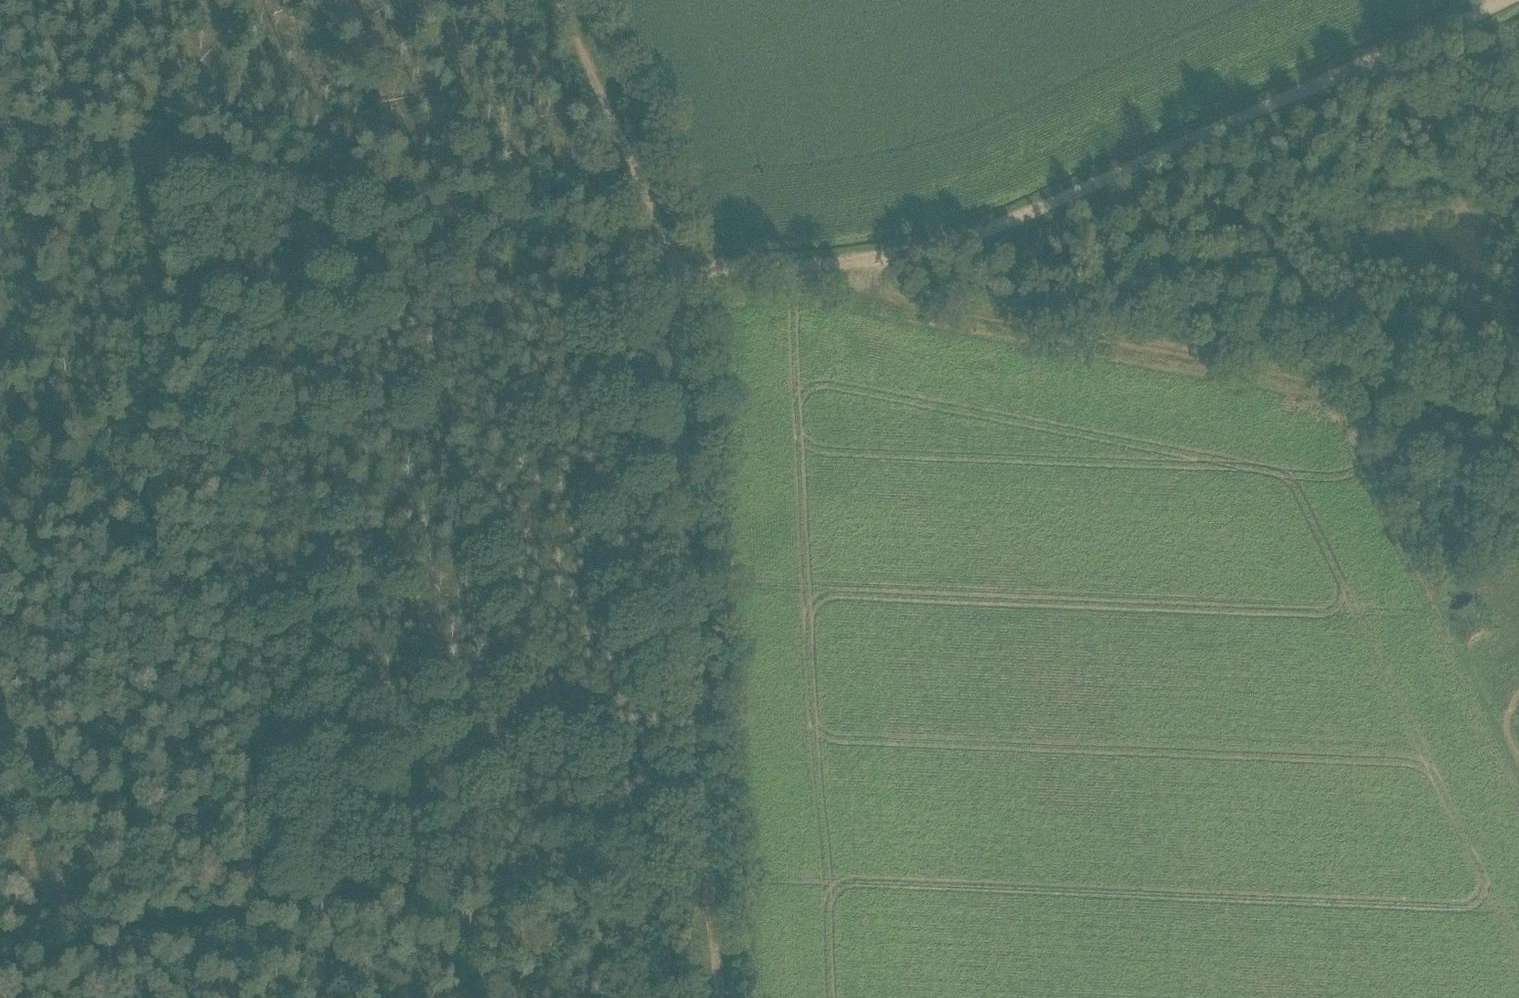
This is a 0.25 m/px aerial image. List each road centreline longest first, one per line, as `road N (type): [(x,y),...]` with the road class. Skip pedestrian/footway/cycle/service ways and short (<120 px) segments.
road 1 (track): [(815,283),(1060,211),(1515,0)]
road 2 (track): [(675,268),(720,997)]
road 3 (track): [(1518,419),(1211,368),(815,283)]
road 4 (track): [(356,889),(116,938),(0,973)]
road 5 (track): [(562,0),(675,268)]
road 6 (track): [(285,191),(0,136)]
road 7 (track): [(675,268),(433,221)]
road 8 (track): [(610,889),(386,883)]
road 9 (track): [(433,221),(285,191)]
road 10 (track): [(675,268),(815,283)]

